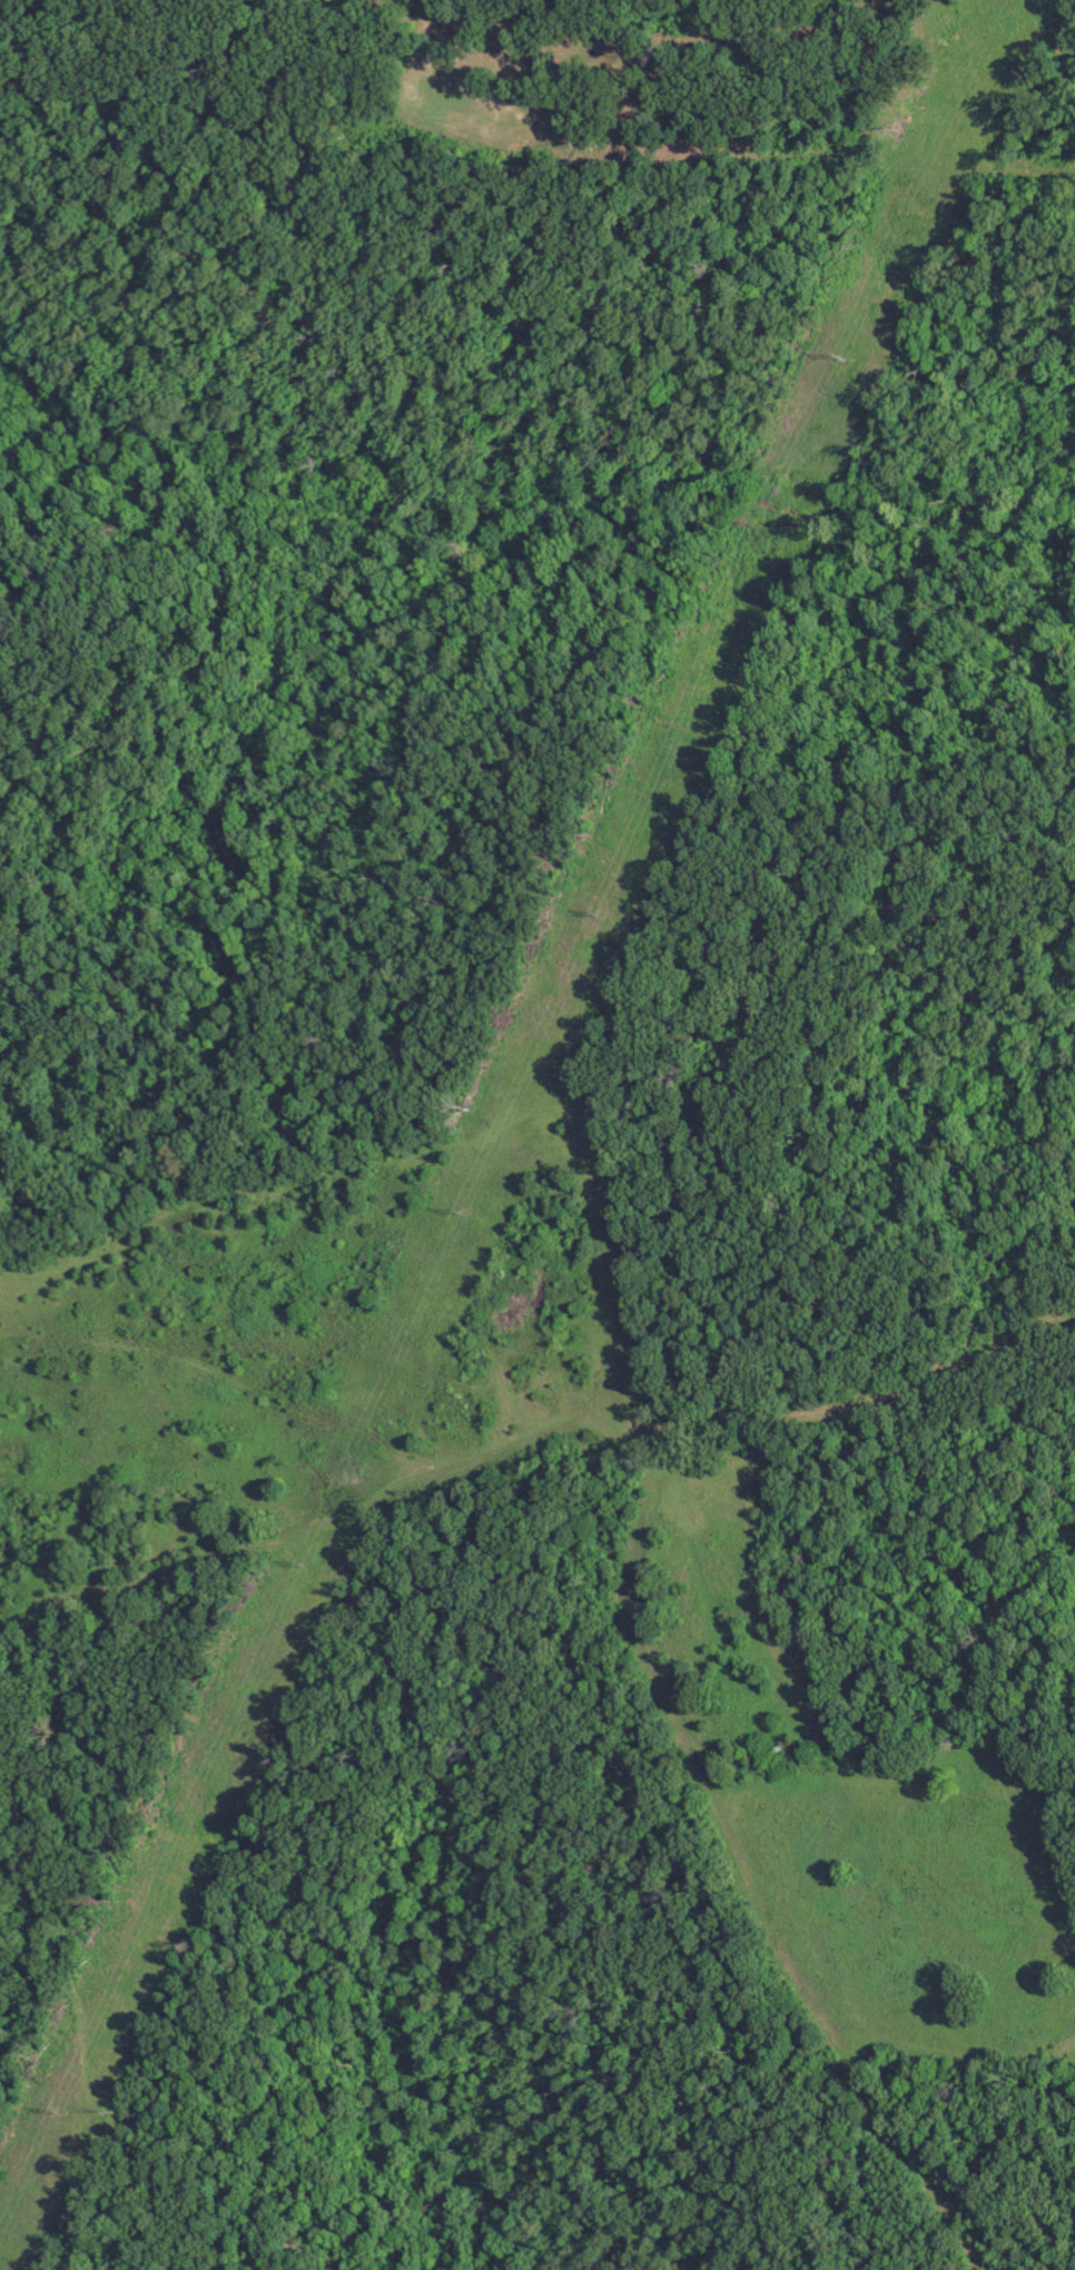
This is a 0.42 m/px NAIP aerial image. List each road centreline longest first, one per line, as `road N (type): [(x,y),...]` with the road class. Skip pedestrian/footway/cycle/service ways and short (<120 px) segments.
road 1 (residential): [(664,1527),(1074,1391)]

